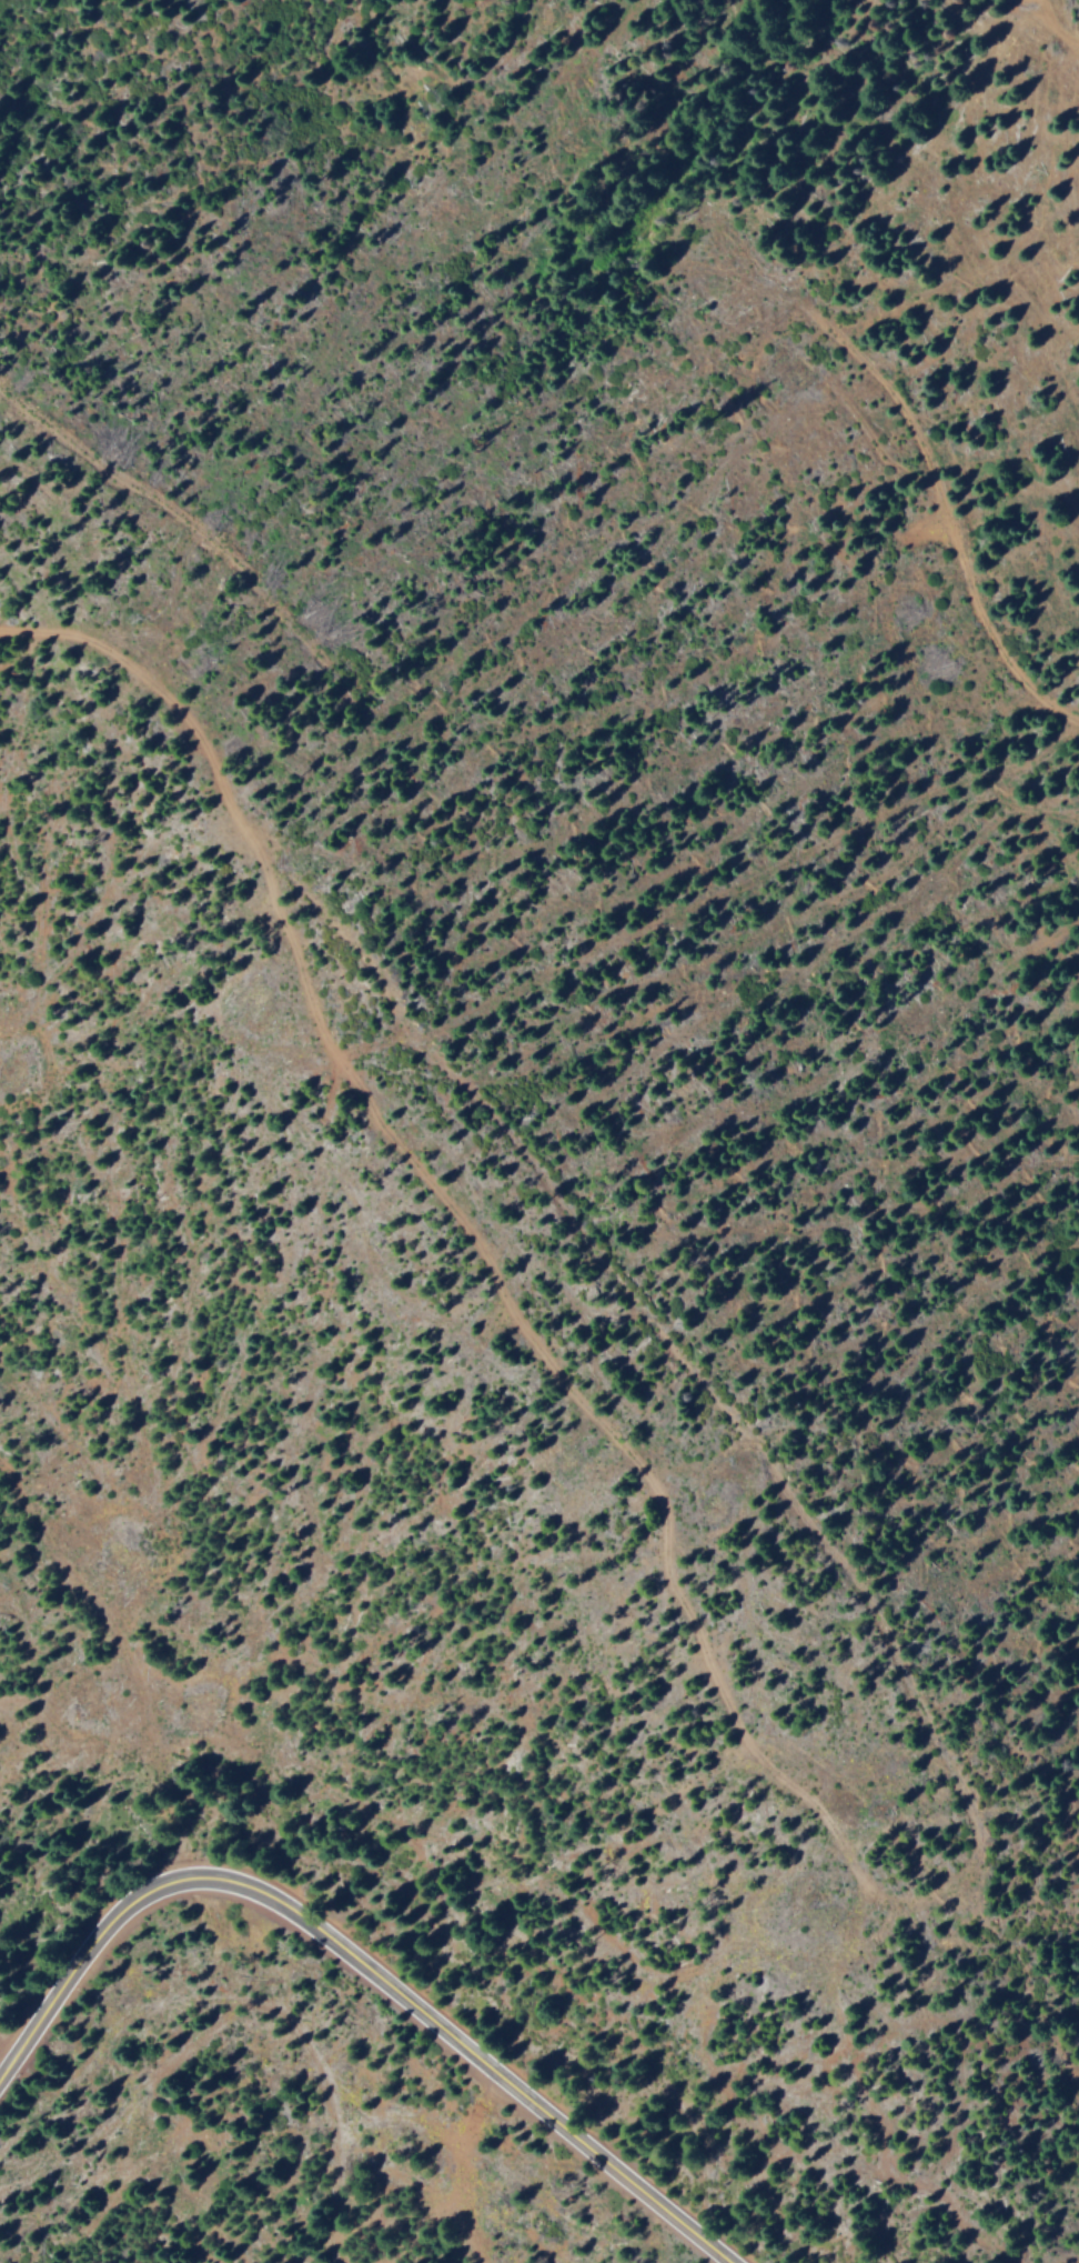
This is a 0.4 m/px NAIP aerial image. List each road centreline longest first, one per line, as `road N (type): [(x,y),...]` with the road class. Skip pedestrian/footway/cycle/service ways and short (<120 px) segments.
road 1 (track): [(263,861),(322,1034),(356,1097),(466,1230),(531,1342),(662,1501),(676,1592),(730,1715),(766,1769),(815,1810),(887,1897),(940,1902),(970,1872),(979,1828),(876,1614),(587,1239),(518,1130),(425,1032),(326,907),(263,861)]
road 2 (secondary): [(738,2262),(259,1884),(195,1875),(144,1892),(108,1923),(0,2078)]
road 3 (track): [(777,293),(881,377),(931,471),(984,628),(1022,685),(1078,725)]
road 4 (track): [(0,634),(73,634),(191,712),(263,861)]

